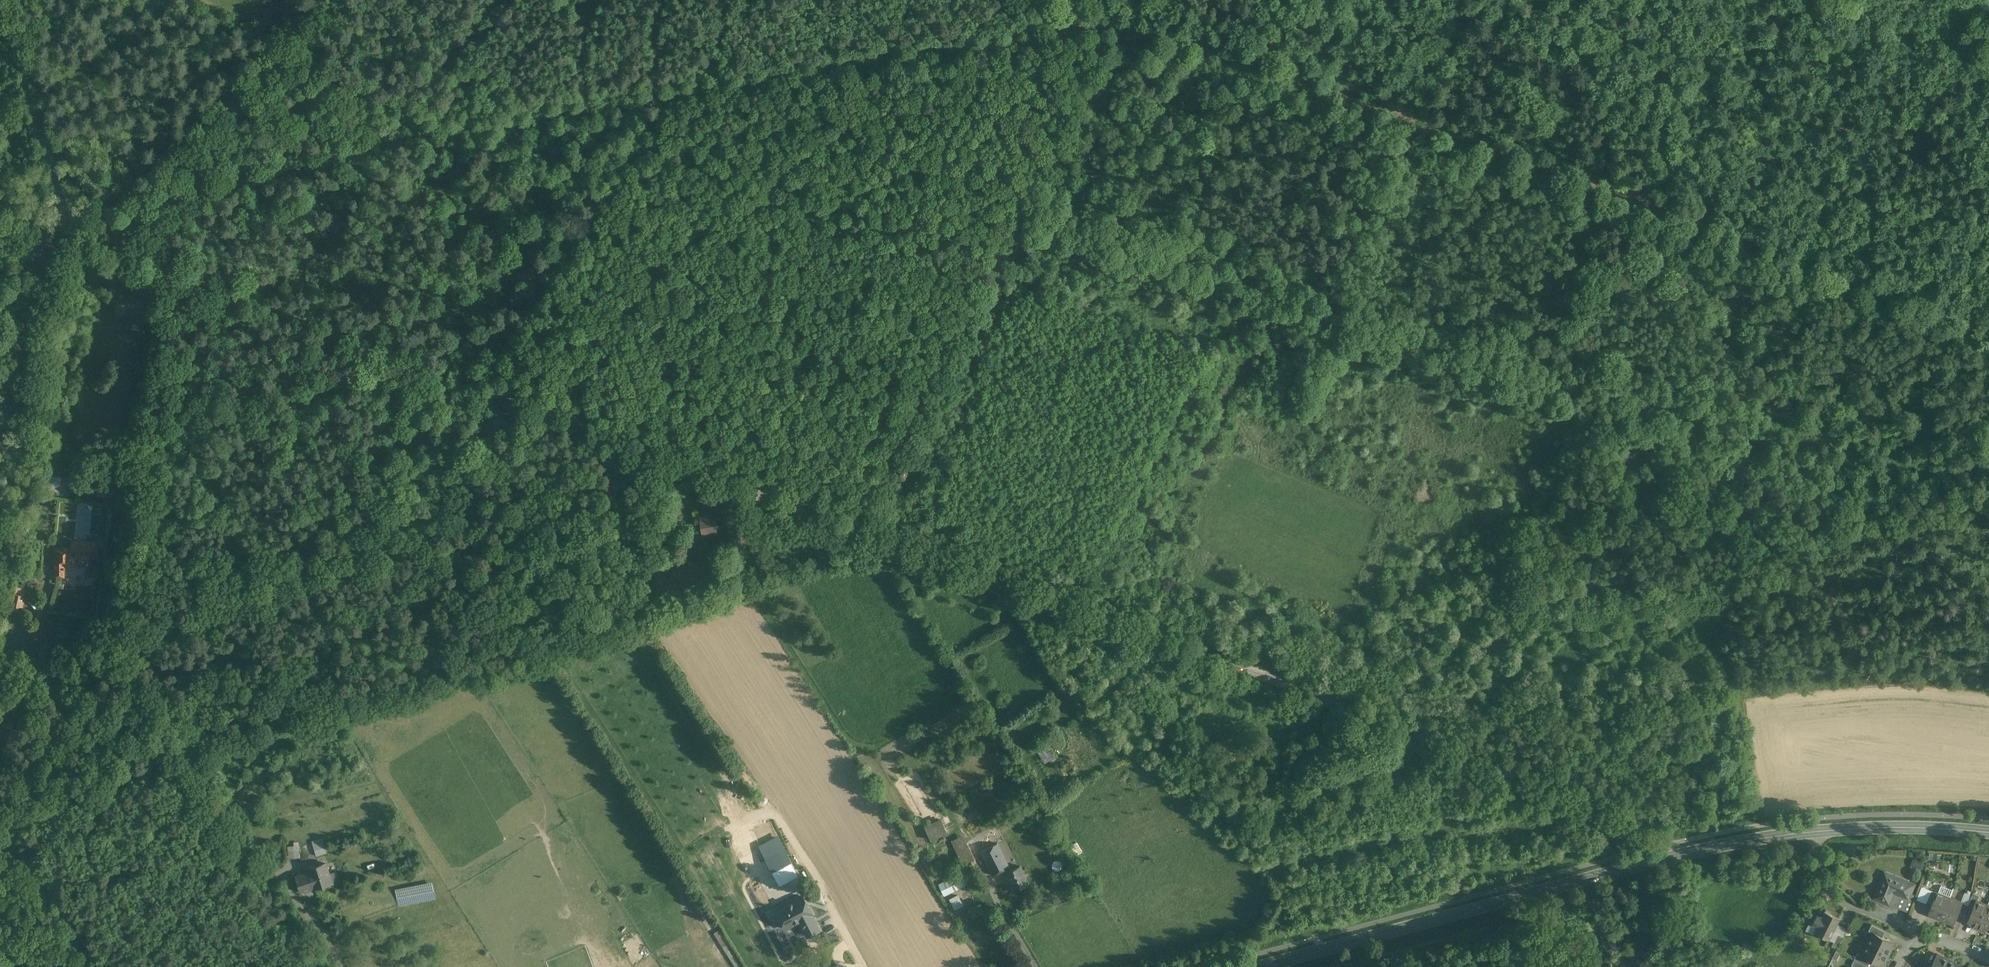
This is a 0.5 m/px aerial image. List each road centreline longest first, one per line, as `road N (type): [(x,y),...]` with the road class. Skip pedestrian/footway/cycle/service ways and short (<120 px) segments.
road 1 (unclassified): [(1691,852),(191,285),(71,230),(57,214)]
road 2 (track): [(1085,0),(1988,320)]
road 3 (track): [(308,0),(541,114),(865,66),(1084,20),(1105,0)]
road 4 (track): [(57,214),(148,214),(325,159),(541,114)]
road 5 (secondary): [(1262,966),(1691,852)]
road 6 (track): [(1319,391),(1460,0)]
road 7 (track): [(1037,217),(875,544)]
road 8 (secondary): [(1691,852),(1817,832),(1988,833)]
road 9 (track): [(1037,217),(1109,64),(1103,7)]
road 10 (track): [(1778,0),(1698,211)]
road 11 (unclassified): [(57,214),(20,57),(0,18)]
road 12 (unclassified): [(0,823),(110,966)]
road 13 (track): [(1834,0),(1988,55)]
road 14 (unclassified): [(12,352),(57,214)]

